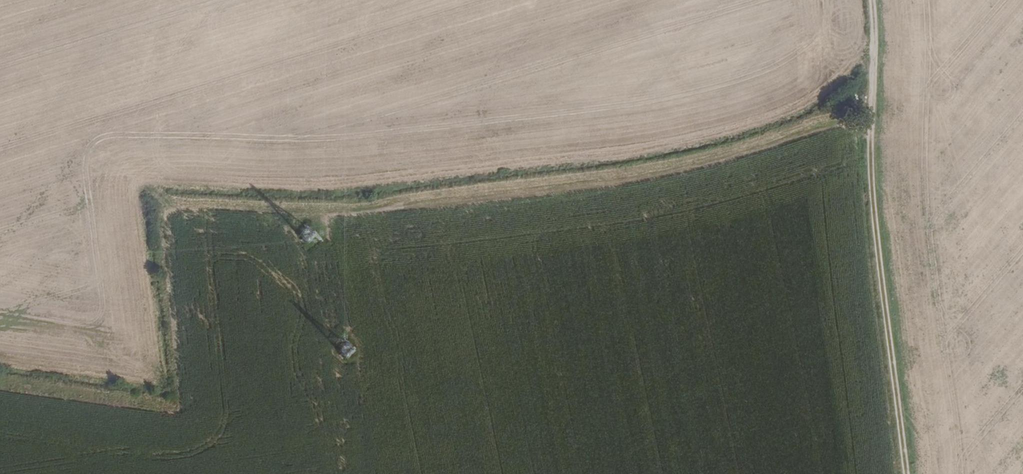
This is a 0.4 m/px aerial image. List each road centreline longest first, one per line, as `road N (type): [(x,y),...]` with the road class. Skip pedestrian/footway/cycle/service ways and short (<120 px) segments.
road 1 (track): [(295,211),(621,176),(710,158),(837,114),(872,92)]
road 2 (track): [(908,473),(874,217),(868,112),(875,0)]
road 3 (track): [(363,348),(327,310),(330,209)]

